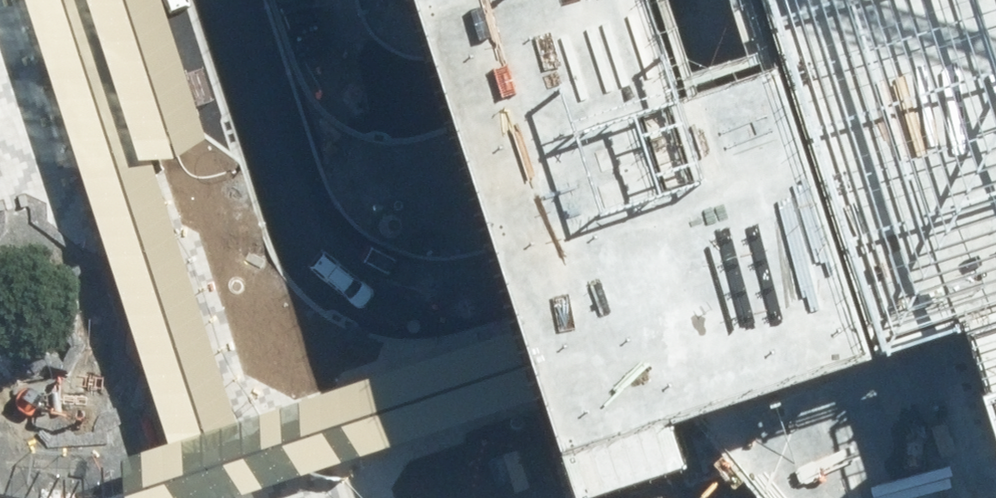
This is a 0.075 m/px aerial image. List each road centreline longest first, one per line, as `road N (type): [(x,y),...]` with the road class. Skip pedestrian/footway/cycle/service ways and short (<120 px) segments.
road 1 (unclassified): [(995,123),(411,297),(362,290),(317,248),(282,178),(222,0)]
road 2 (tertiary): [(714,0),(387,97),(355,94),(327,73),(293,0)]

